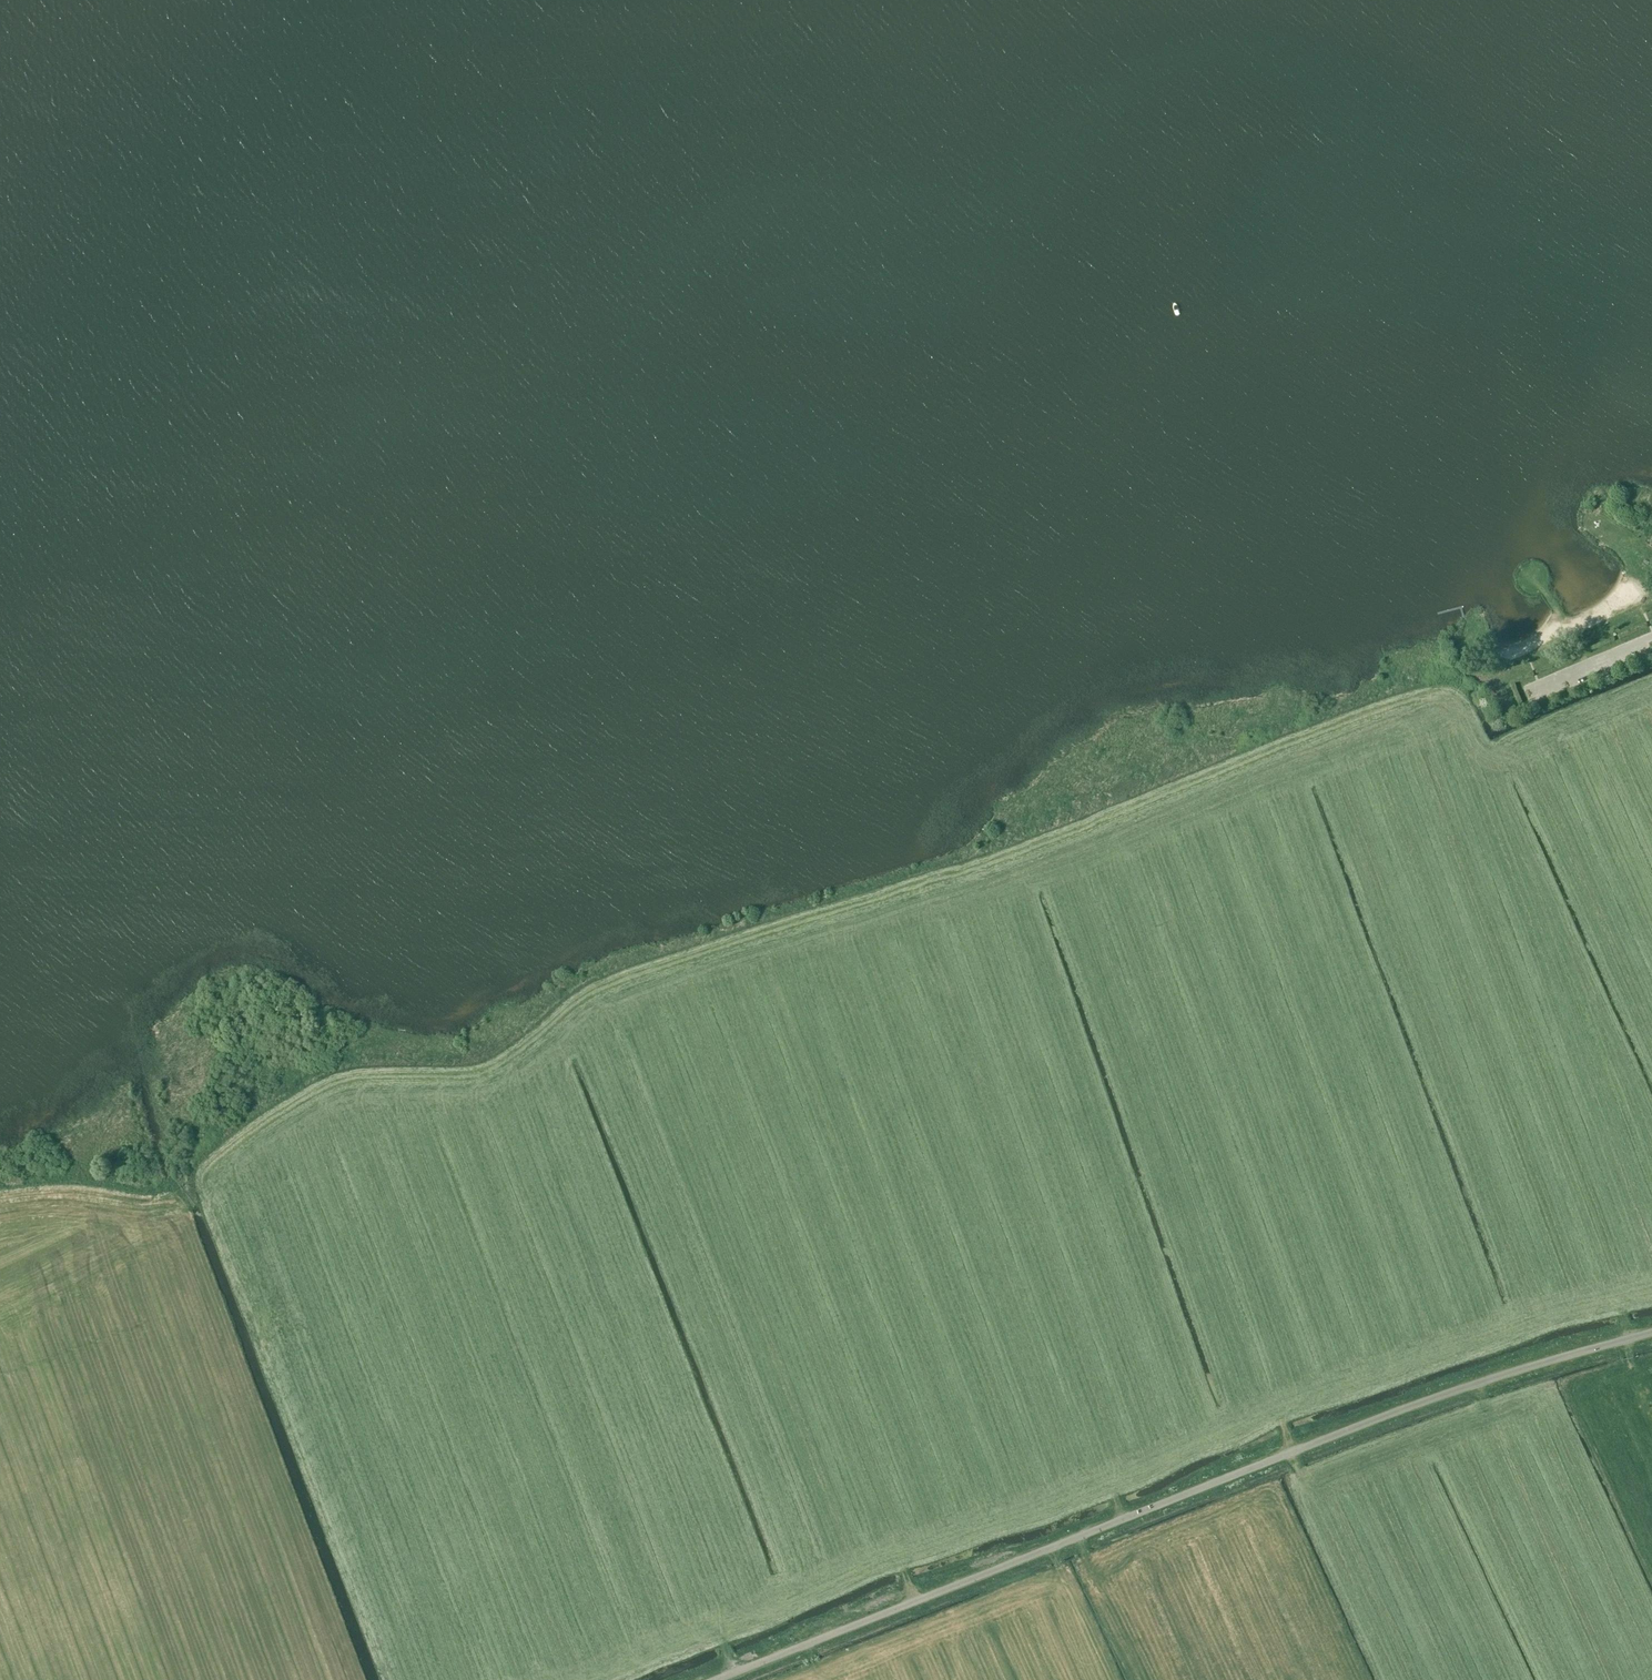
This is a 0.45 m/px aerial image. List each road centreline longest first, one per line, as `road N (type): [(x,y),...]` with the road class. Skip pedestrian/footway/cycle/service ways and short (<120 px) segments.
road 1 (unclassified): [(713,1679),(1389,1411),(1651,1332)]
road 2 (unclassified): [(1651,636),(1534,686)]

